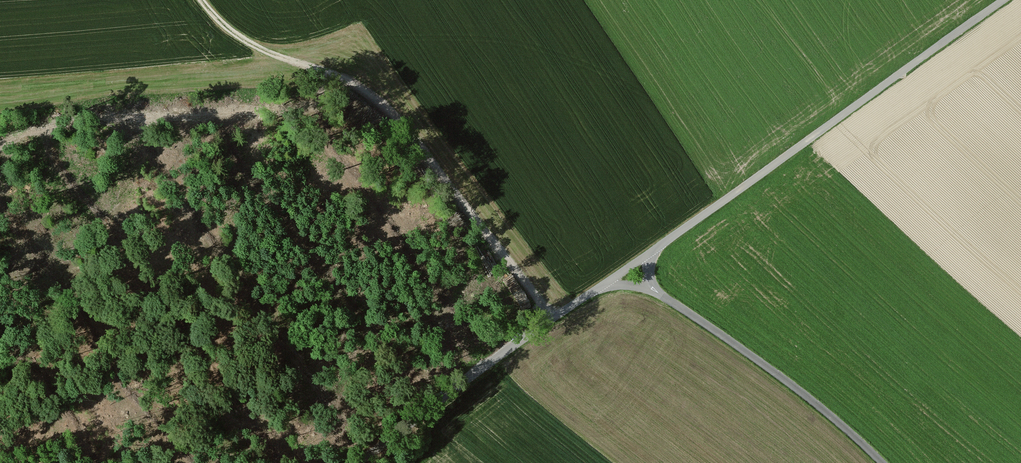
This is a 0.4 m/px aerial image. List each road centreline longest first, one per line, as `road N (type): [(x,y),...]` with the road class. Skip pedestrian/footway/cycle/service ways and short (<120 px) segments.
road 1 (track): [(554,317),(463,192),(385,105),(340,77),(245,39),(204,0)]
road 2 (unclassified): [(649,254),(999,0)]
road 3 (unclassified): [(360,462),(606,284)]
road 4 (unclassified): [(883,462),(750,352),(652,284)]

